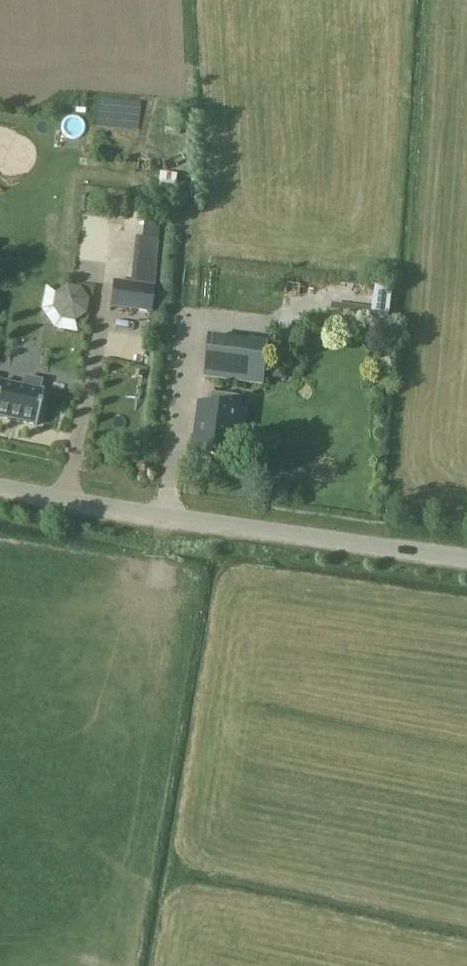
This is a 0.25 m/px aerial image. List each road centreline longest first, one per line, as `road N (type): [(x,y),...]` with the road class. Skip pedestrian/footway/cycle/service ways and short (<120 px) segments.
road 1 (unclassified): [(466,558),(0,485)]
road 2 (track): [(0,695),(144,609),(163,515)]

